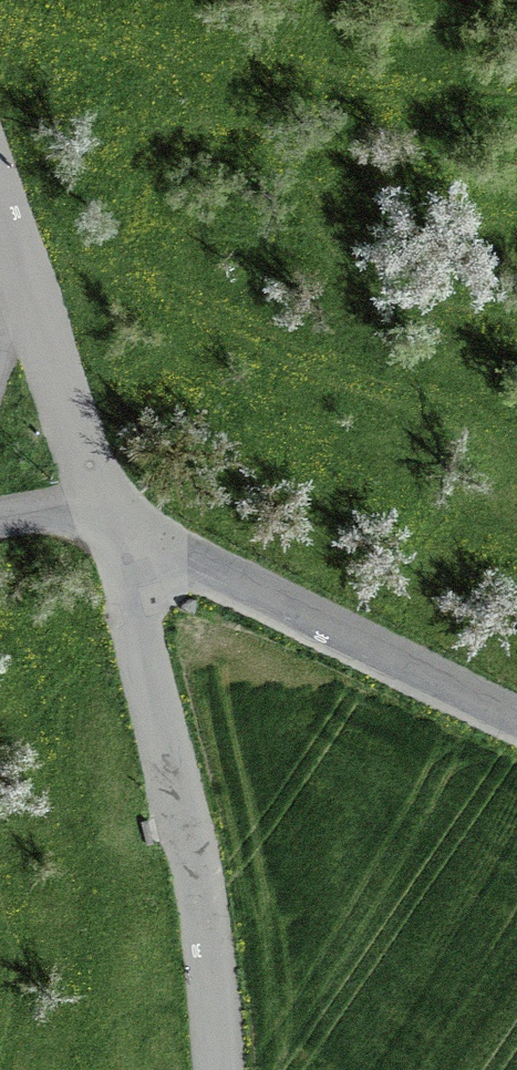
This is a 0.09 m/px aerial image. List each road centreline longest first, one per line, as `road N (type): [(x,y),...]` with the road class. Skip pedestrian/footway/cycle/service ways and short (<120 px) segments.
road 1 (unclassified): [(116,540),(216,965),(222,1069)]
road 2 (residential): [(516,733),(116,540)]
road 3 (residential): [(22,307),(116,540)]

